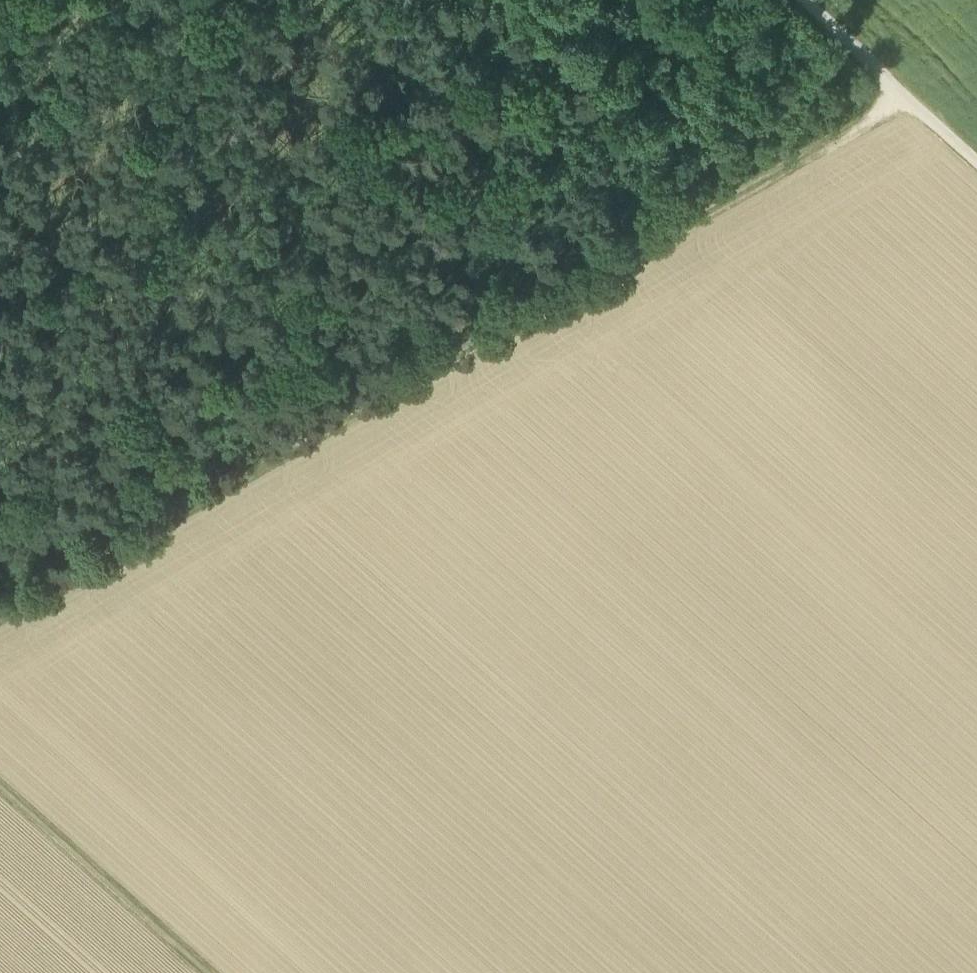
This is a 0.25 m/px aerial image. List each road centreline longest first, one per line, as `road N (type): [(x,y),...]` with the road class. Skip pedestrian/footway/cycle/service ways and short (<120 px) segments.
road 1 (track): [(909,99),(0,618)]
road 2 (track): [(0,783),(211,972)]
road 3 (track): [(976,160),(807,0)]

